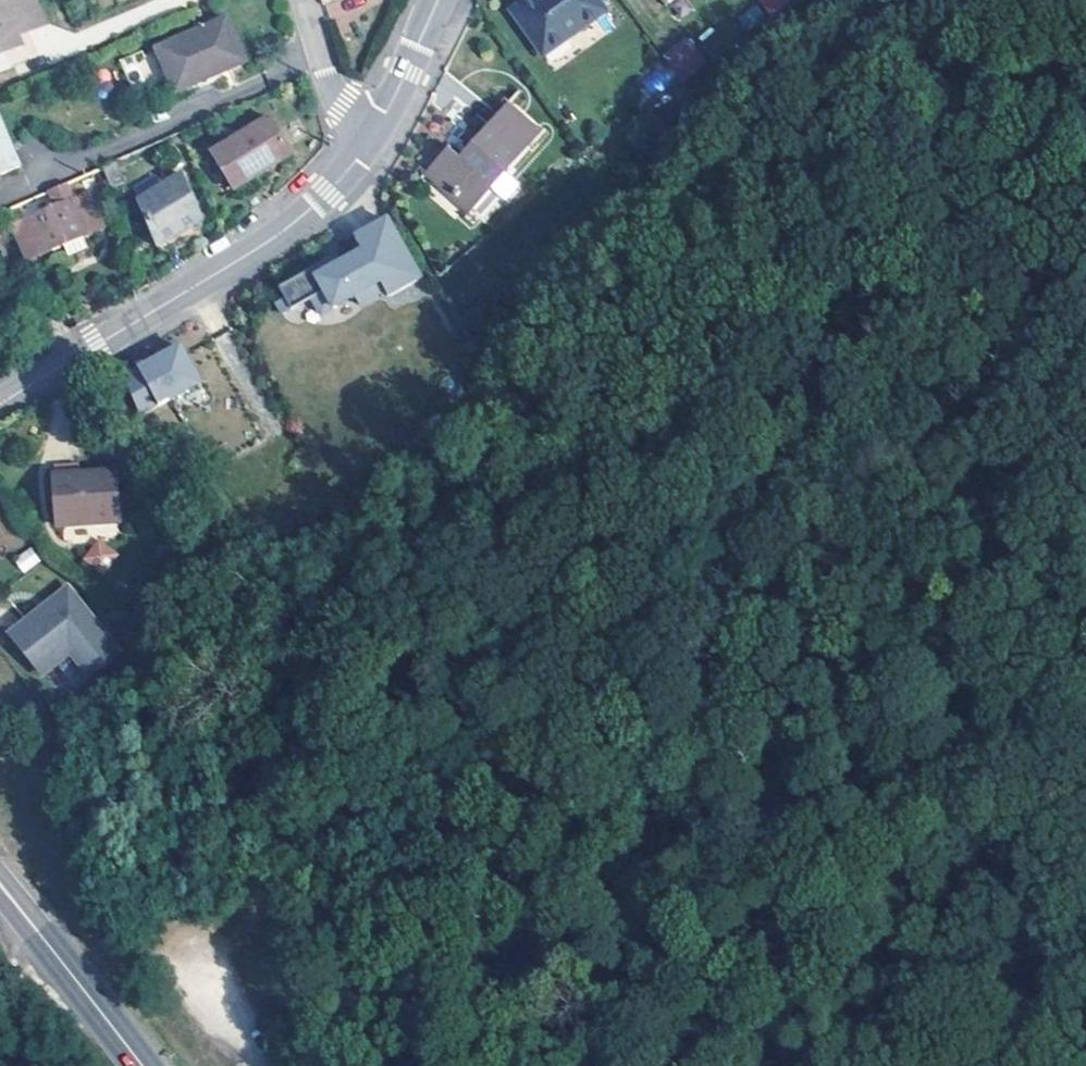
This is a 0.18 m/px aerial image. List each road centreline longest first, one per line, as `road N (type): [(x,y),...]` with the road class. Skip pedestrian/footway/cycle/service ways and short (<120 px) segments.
road 1 (tertiary): [(0,407),(282,233),(357,160),(374,132)]
road 2 (secondary): [(0,884),(142,1065)]
road 3 (residential): [(374,132),(337,105),(305,0)]
road 4 (tertiary): [(374,132),(438,0)]

